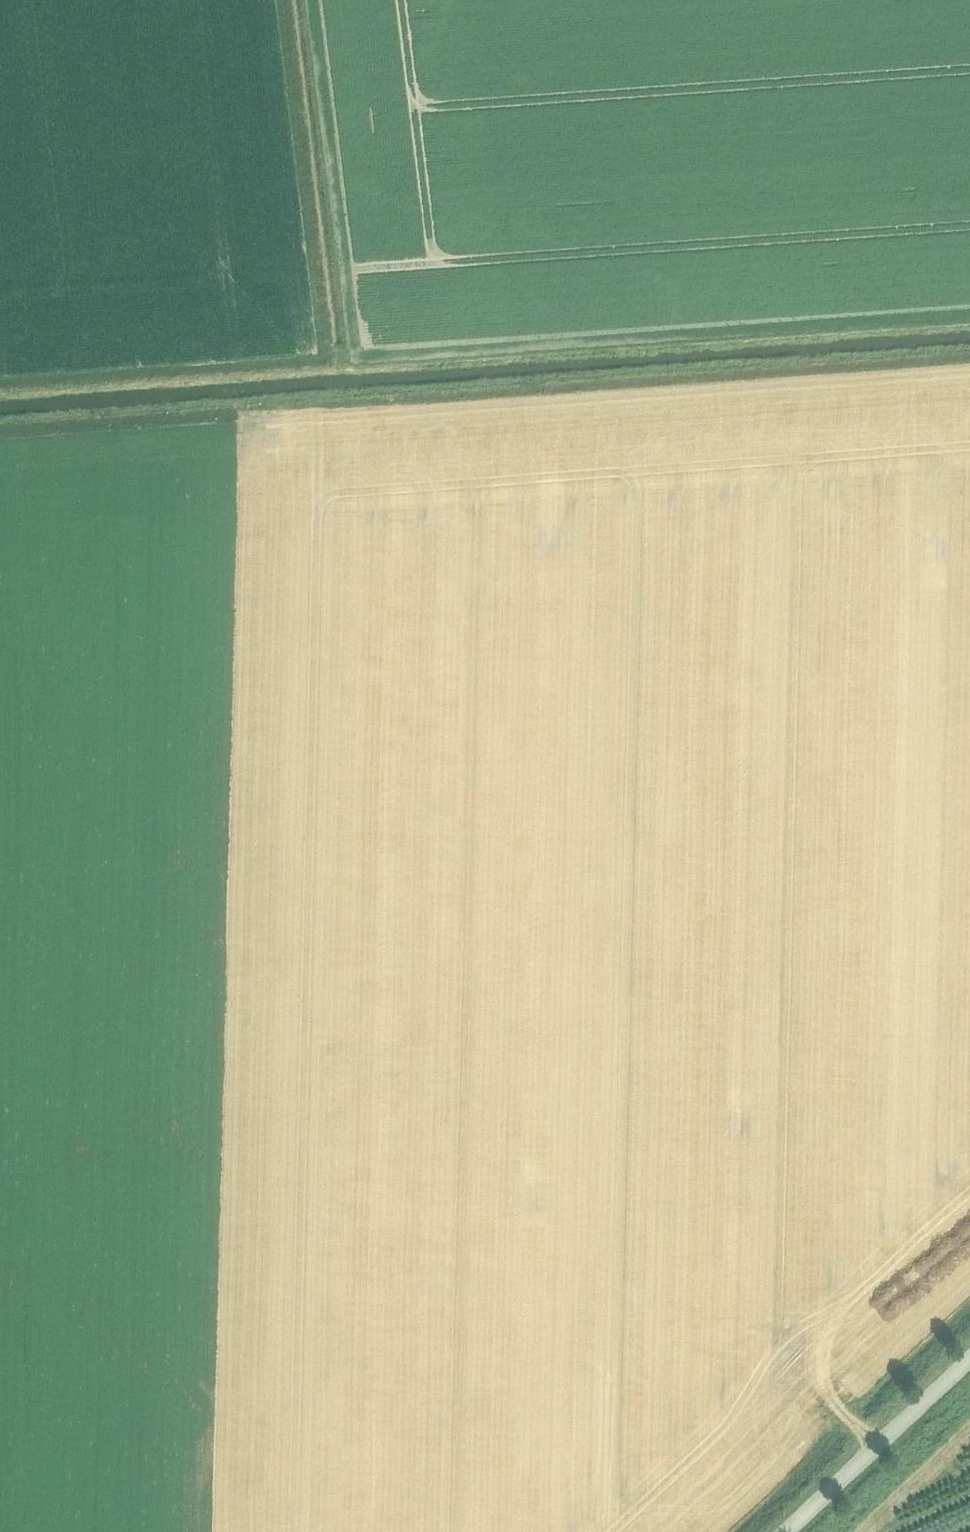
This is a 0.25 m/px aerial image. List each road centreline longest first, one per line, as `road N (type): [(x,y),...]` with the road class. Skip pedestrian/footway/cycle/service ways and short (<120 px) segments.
road 1 (tertiary): [(789,1531),(969,1365)]

